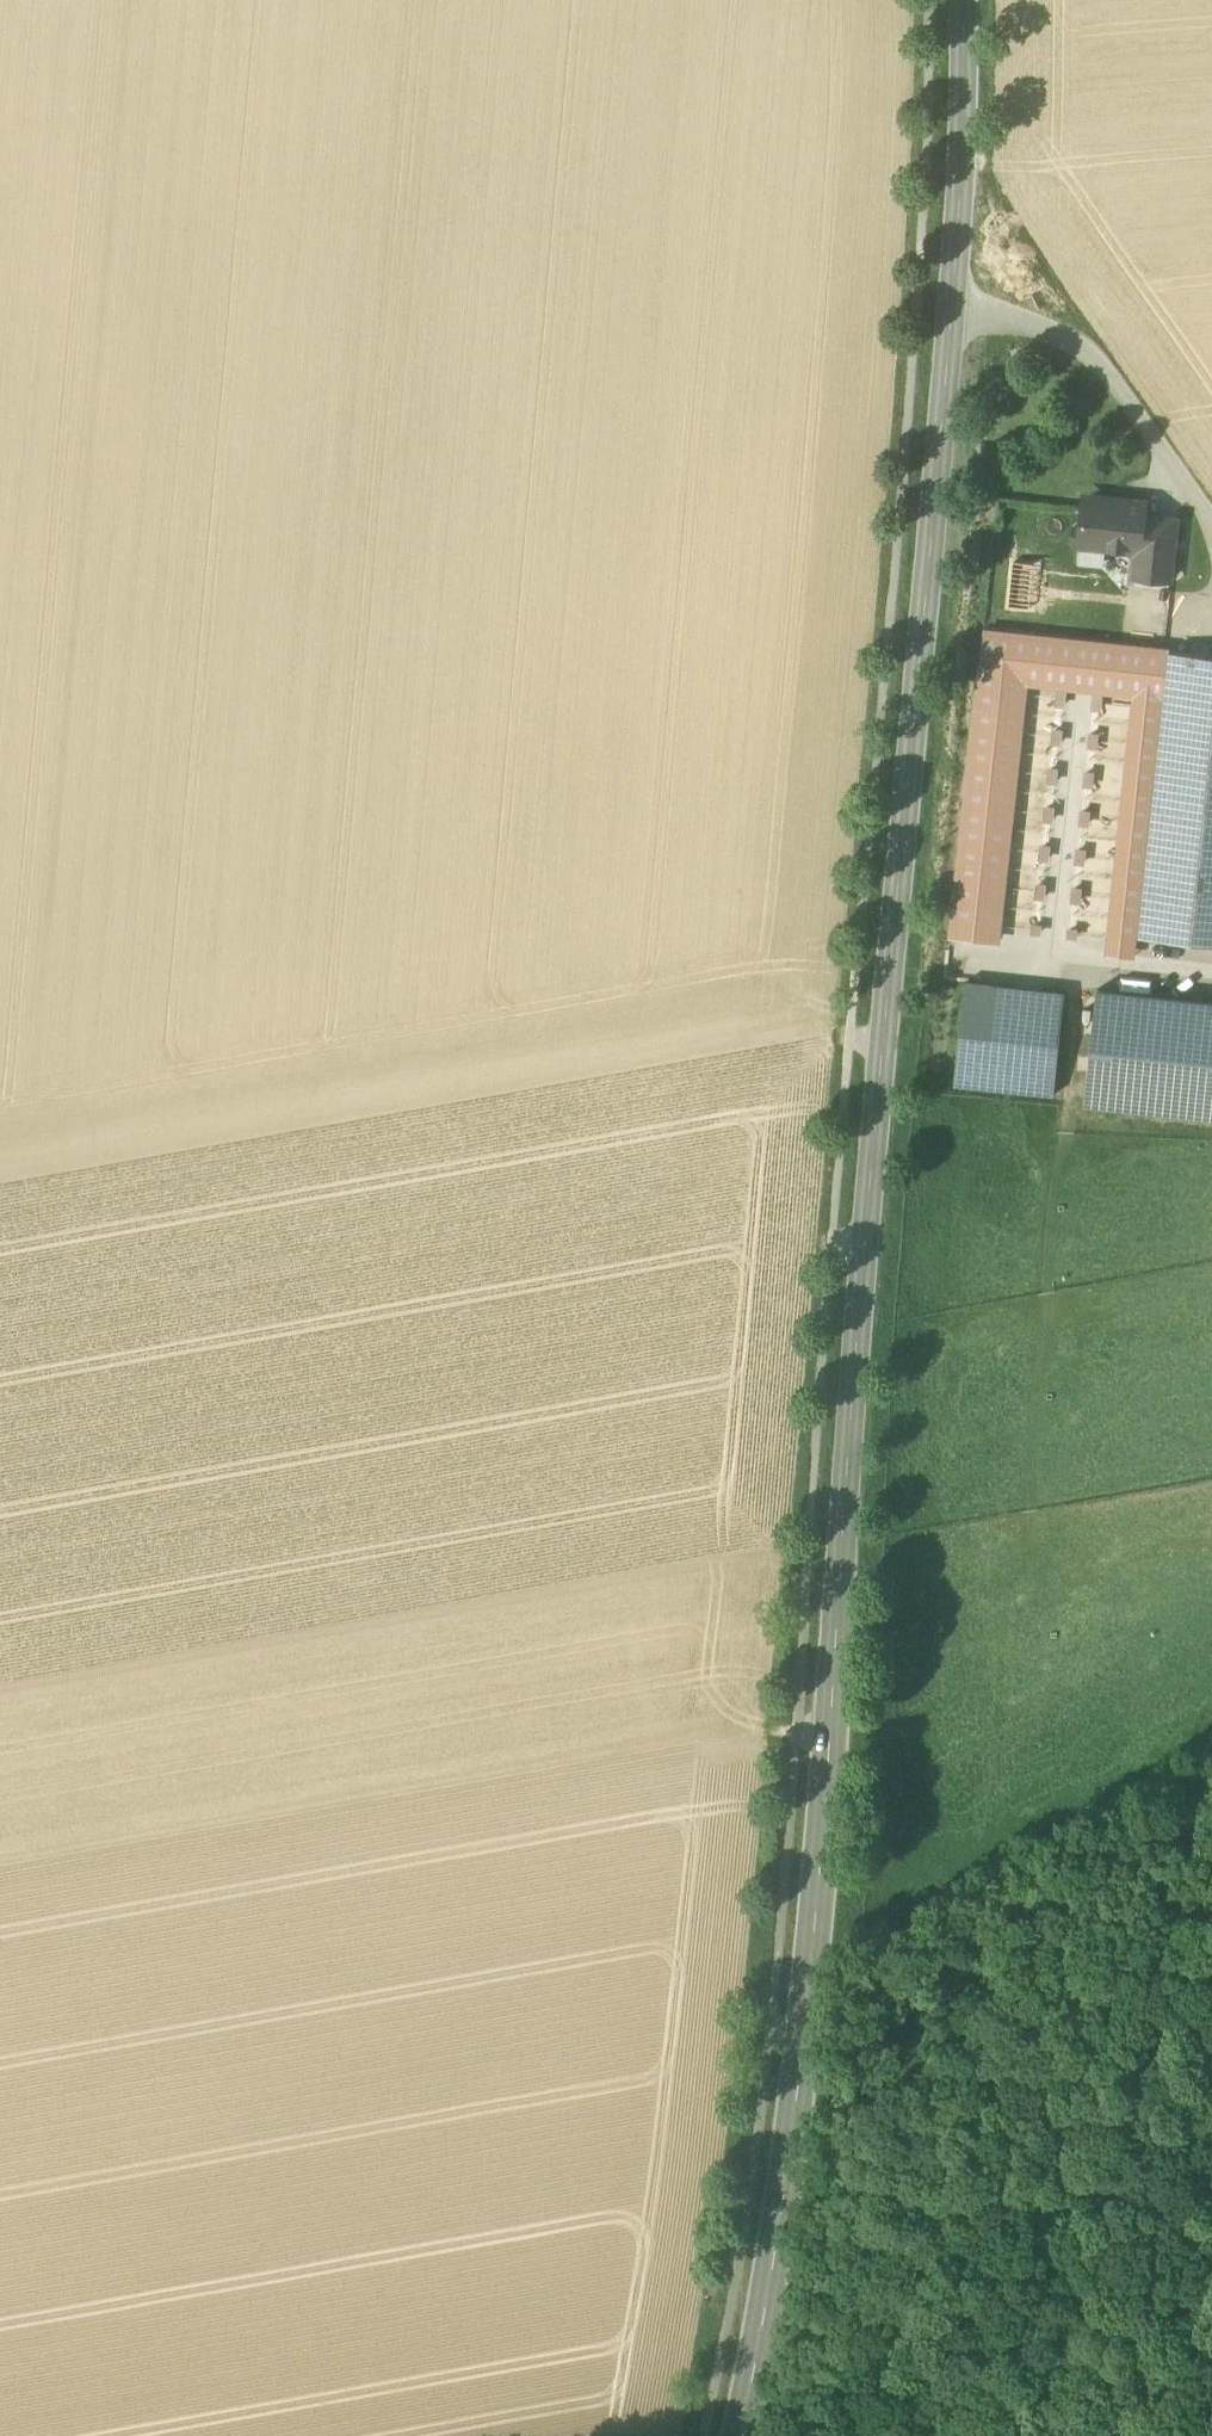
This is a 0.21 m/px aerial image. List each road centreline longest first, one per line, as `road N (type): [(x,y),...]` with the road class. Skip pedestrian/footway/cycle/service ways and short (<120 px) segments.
road 1 (secondary): [(962,0),(950,316),(870,1177),(818,1938),(764,2320),(740,2435)]

